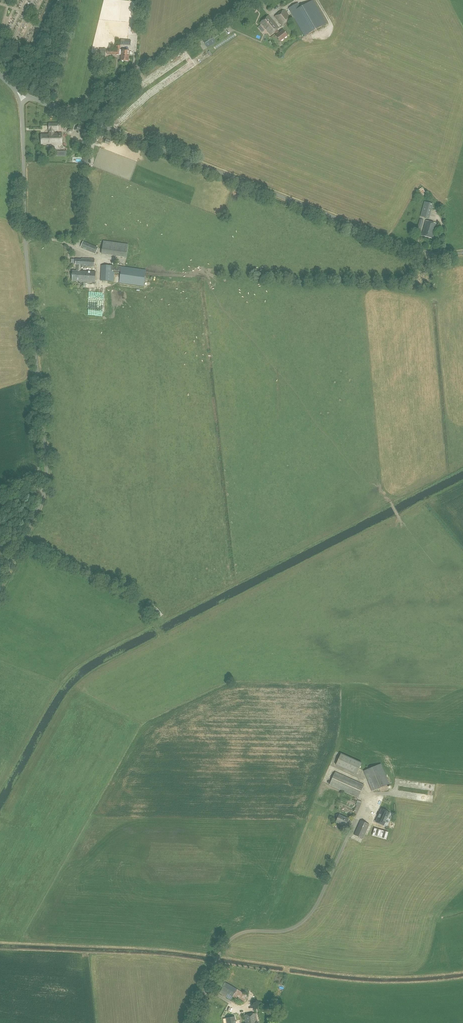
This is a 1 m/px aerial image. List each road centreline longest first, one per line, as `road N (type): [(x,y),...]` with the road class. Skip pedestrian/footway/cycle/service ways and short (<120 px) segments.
road 1 (unclassified): [(21,104),(48,487),(0,585)]
road 2 (unclassified): [(462,252),(423,252),(68,112)]
road 3 (unclassified): [(68,112),(252,0)]

